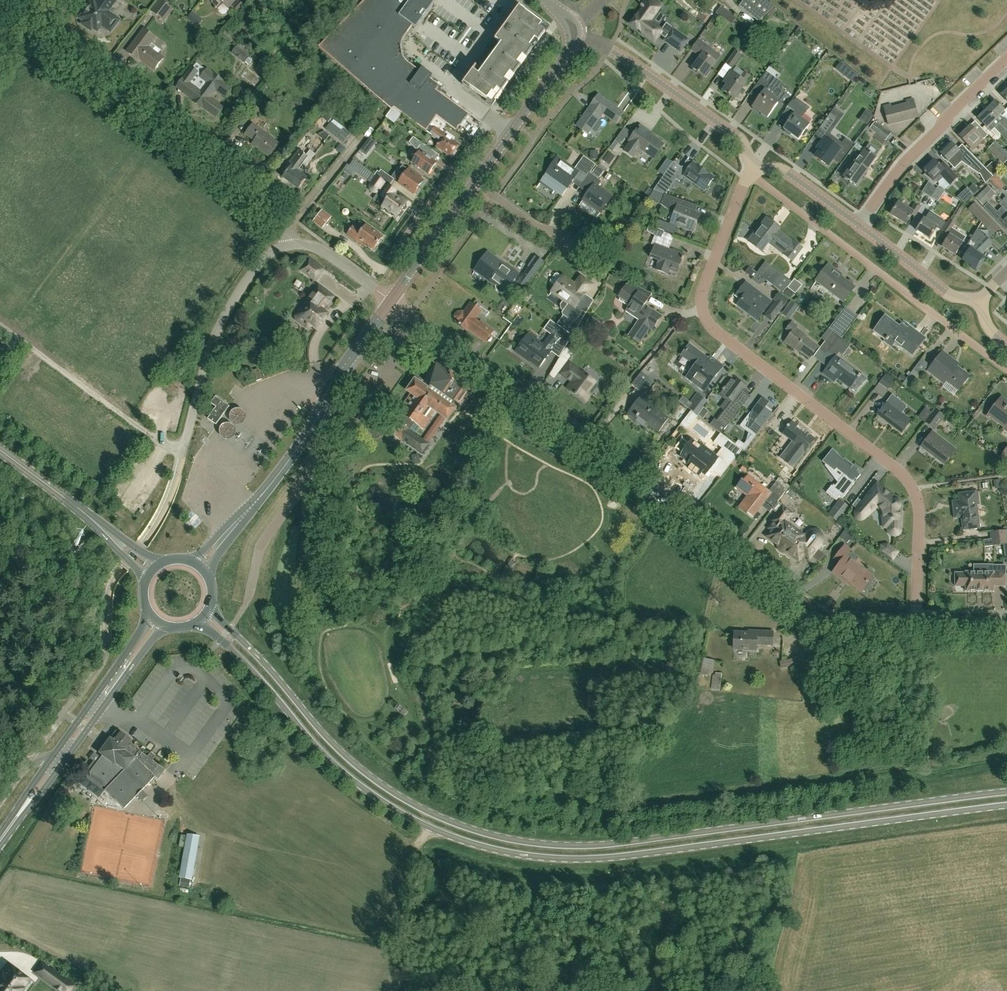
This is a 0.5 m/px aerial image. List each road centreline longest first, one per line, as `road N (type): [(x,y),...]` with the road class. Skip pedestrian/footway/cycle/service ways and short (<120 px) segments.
road 1 (primary): [(195,624),(247,666),(360,786),(430,828),(492,849),(619,857),(1006,805)]
road 2 (primary): [(1006,792),(593,846),(488,834),(436,816),(362,771),(210,608)]
road 3 (residential): [(916,623),(919,512),(907,479),(709,326),(702,312),(751,175)]
road 4 (residential): [(794,607),(794,589),(744,551),(545,400),(510,392)]
road 5 (residential): [(794,607),(510,392)]
road 6 (residential): [(292,245),(282,223),(30,32)]
road 7 (tertiary): [(199,567),(309,433),(327,391),(390,301)]
road 8 (residential): [(1006,370),(751,175)]
road 9 (residential): [(754,165),(738,137),(572,29)]
road 10 (residential): [(858,225),(899,169),(1006,57)]
road 11 (unclassified): [(181,450),(213,337),(267,255)]
road 12 (primary): [(153,571),(0,450)]
road 13 (tertiary): [(475,183),(566,56),(572,29)]
road 14 (primary): [(60,758),(158,622)]
road 15 (residential): [(603,277),(475,183)]
road 16 (residential): [(510,392),(390,301)]
road 17 (tertiary): [(390,301),(475,183)]
road 18 (residential): [(979,302),(946,292),(858,225)]
road 19 (residential): [(916,623),(819,620),(794,607)]
road 20 (residential): [(858,225),(785,172),(754,165)]

